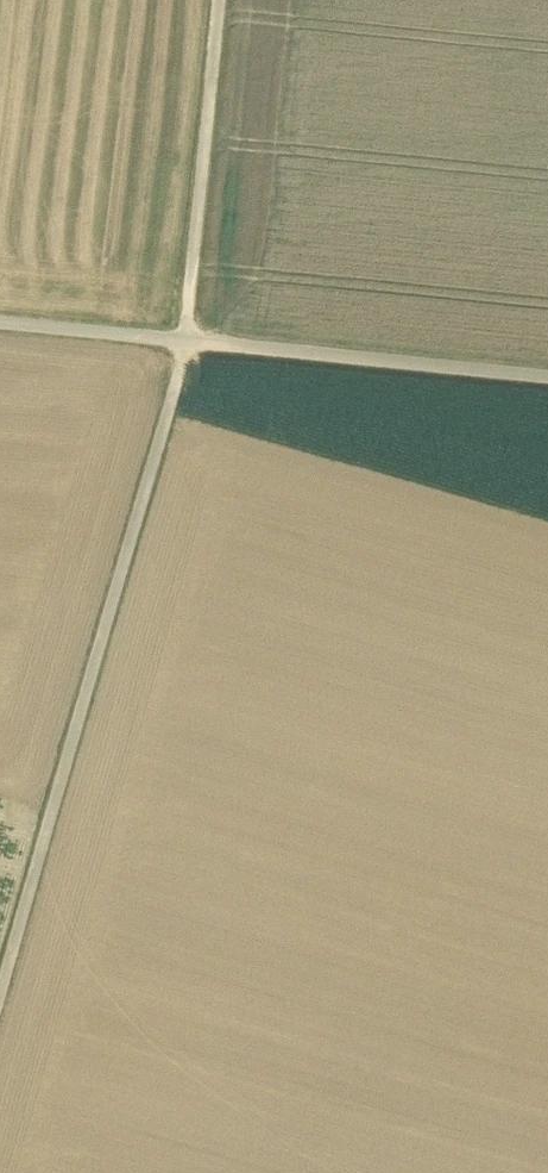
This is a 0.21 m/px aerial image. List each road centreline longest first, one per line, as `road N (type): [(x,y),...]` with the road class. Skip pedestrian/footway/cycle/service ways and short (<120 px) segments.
road 1 (track): [(217,0),(184,343),(0,994)]
road 2 (track): [(547,380),(0,324)]

